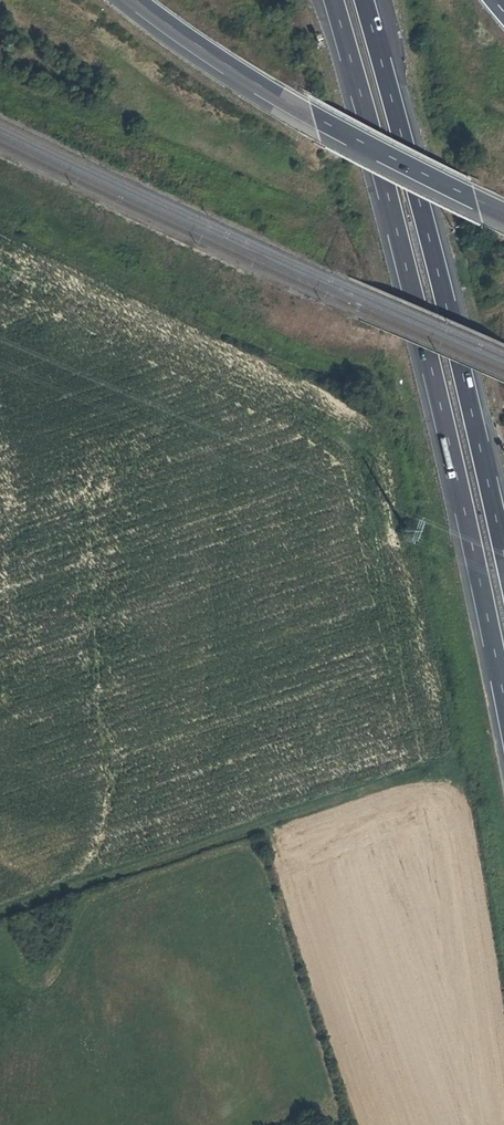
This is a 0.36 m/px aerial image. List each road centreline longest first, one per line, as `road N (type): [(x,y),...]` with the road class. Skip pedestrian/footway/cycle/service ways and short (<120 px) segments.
road 1 (motorway): [(333,0),(414,295),(503,698)]
road 2 (motorway): [(503,552),(365,0)]
road 3 (track): [(0,231),(378,417),(406,542)]
road 4 (motorway): [(134,0),(311,116),(503,213)]

